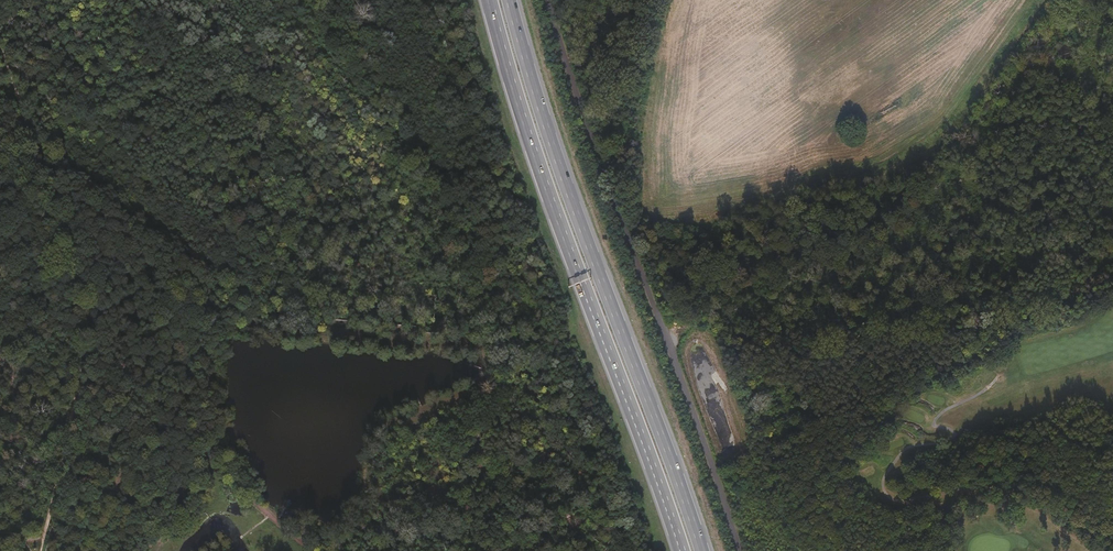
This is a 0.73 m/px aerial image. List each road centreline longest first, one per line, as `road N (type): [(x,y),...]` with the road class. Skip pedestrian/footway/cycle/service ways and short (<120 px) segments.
road 1 (motorway): [(702,550),(551,144),(509,0)]
road 2 (motorway): [(491,0),(528,138),(633,402),(682,550)]
road 3 (track): [(742,550),(550,0)]
road 4 (track): [(0,40),(91,307),(43,550)]
road 5 (track): [(193,262),(198,374),(212,445),(254,501),(314,550)]
road 6 (track): [(350,550),(385,430),(429,424),(573,353)]
road 7 (track): [(212,445),(175,509),(135,550)]

